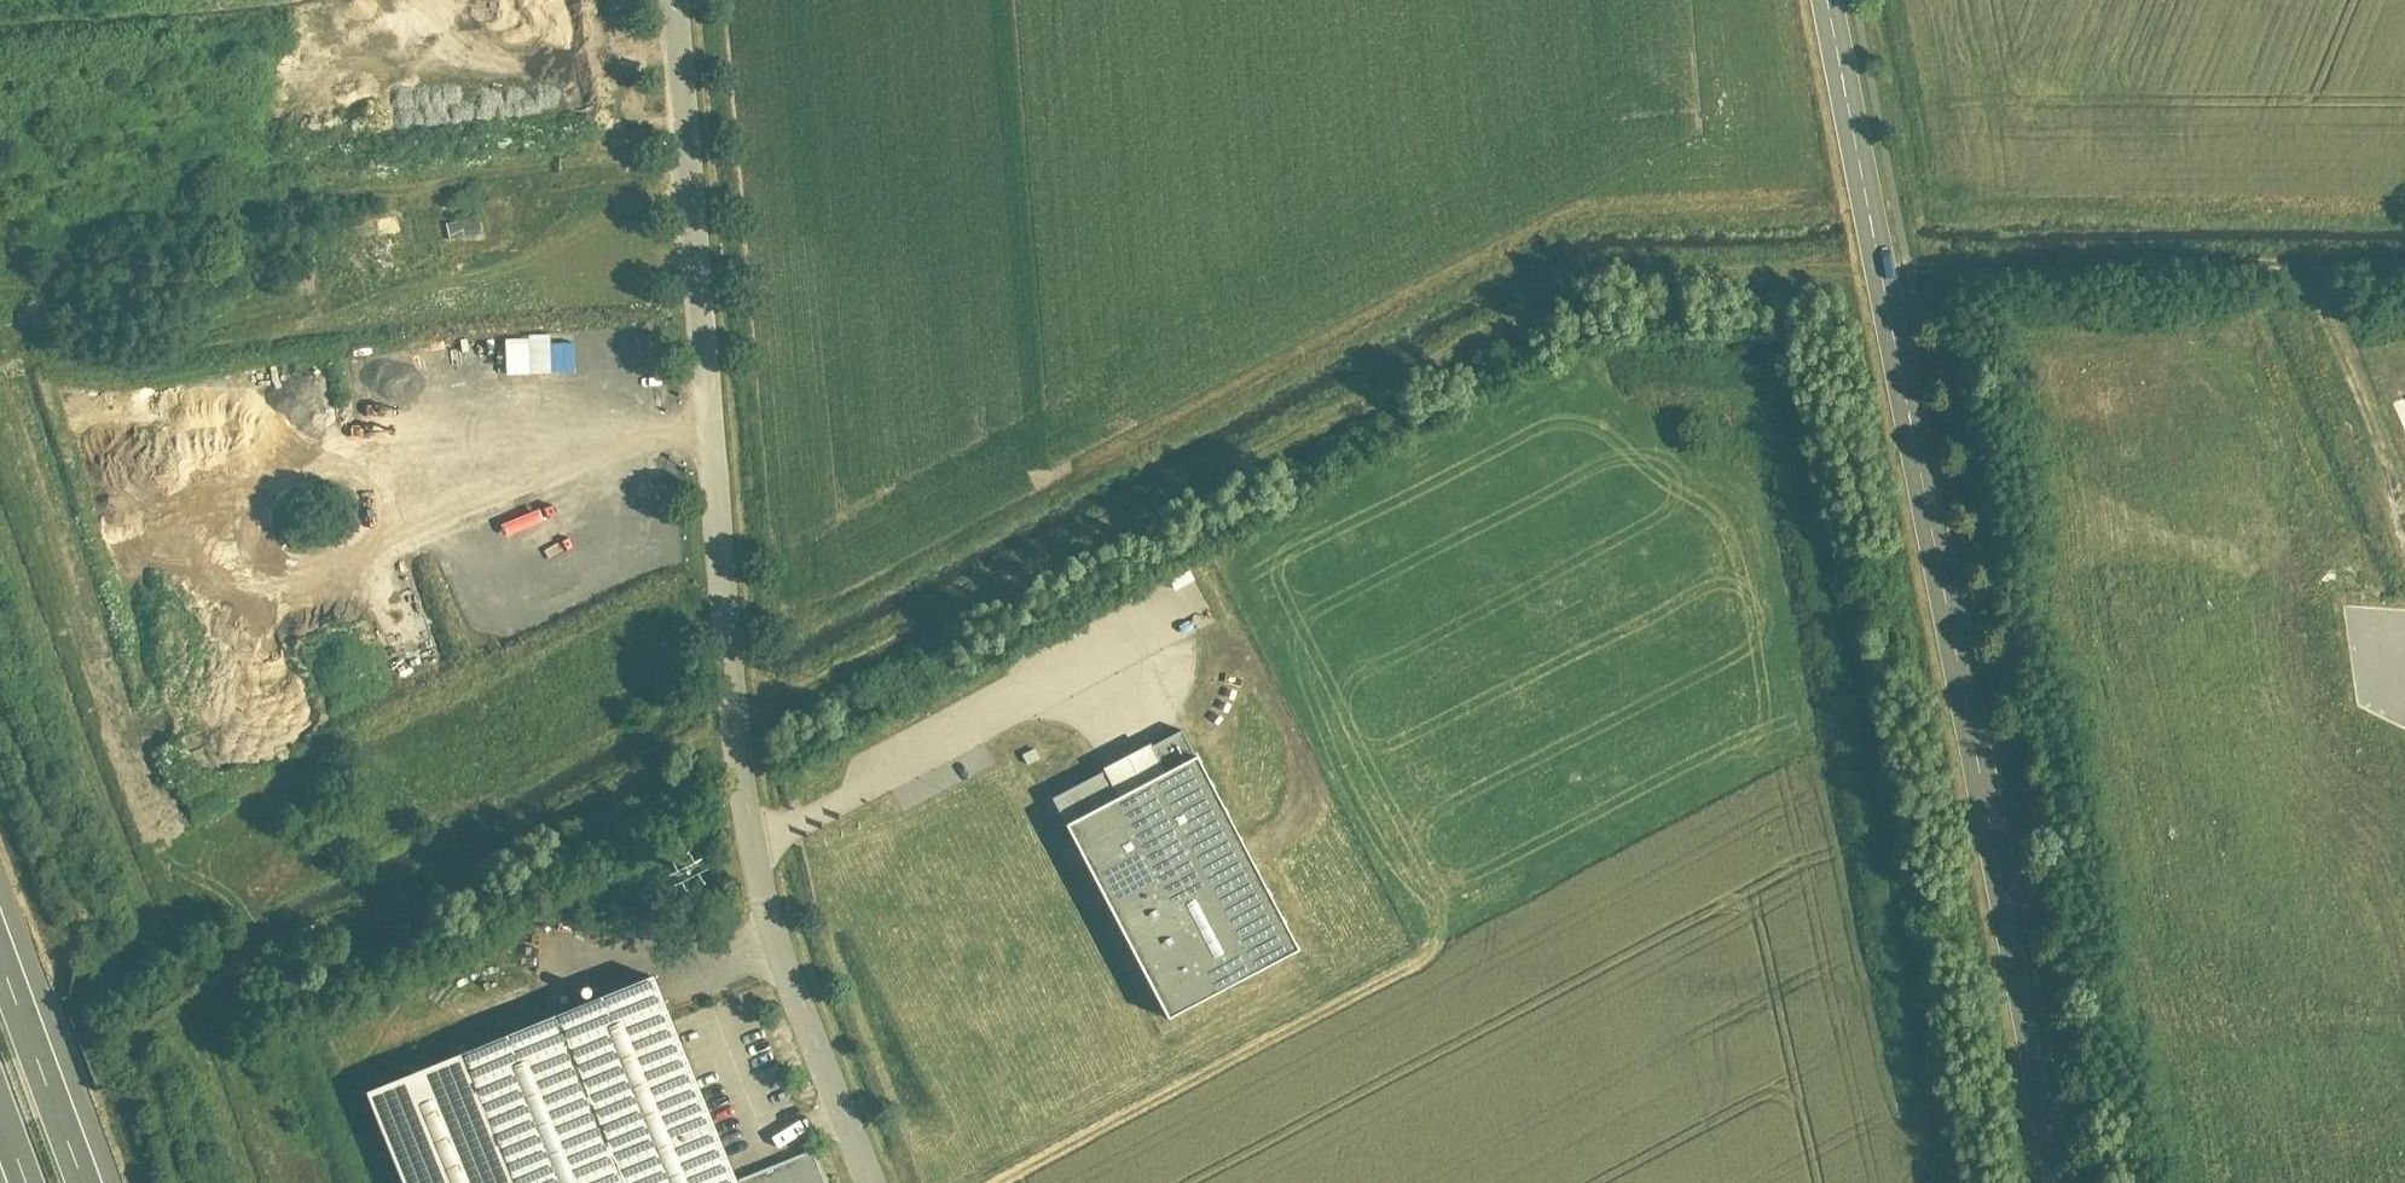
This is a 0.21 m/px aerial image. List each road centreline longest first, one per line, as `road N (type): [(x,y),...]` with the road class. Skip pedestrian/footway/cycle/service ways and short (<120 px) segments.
road 1 (residential): [(872,1182),(760,901),(678,0)]
road 2 (secondary): [(2060,1182),(1828,0)]
road 3 (motorway): [(85,1182),(0,954)]

